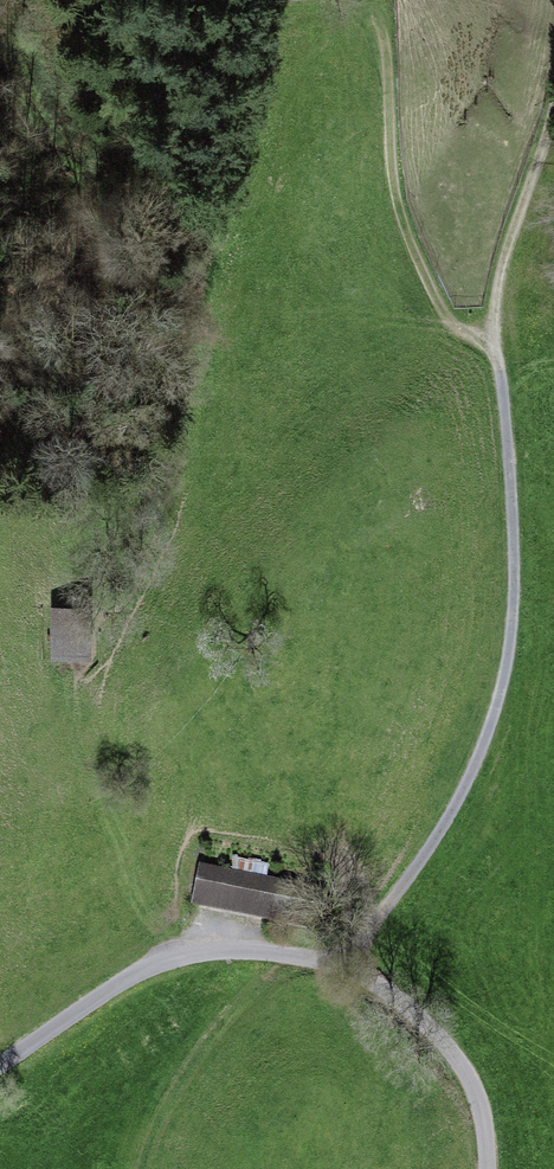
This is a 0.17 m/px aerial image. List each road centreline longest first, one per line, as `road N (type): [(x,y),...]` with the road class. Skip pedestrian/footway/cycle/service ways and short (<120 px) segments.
road 1 (track): [(342,967),(398,896),(463,788),(505,687),(517,600),(517,496),(486,338)]
road 2 (unclassified): [(0,1067),(148,965),(225,940),(290,944),(403,1003),(454,1057),(489,1115),(492,1168)]
road 3 (track): [(368,2),(390,49),(396,196),(445,304),(486,338)]

